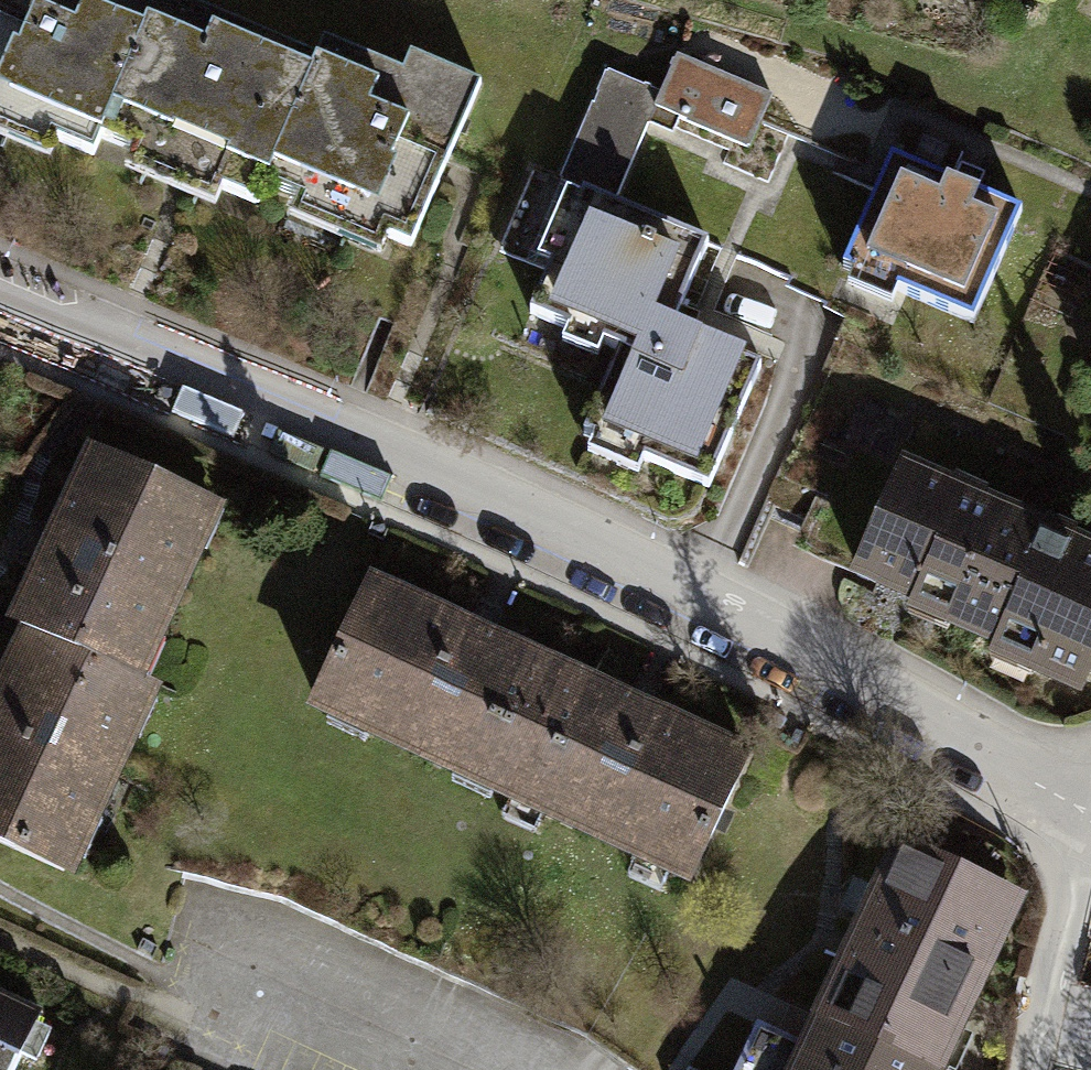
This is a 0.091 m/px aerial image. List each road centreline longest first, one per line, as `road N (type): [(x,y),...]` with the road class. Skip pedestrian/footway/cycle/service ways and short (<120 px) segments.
road 1 (residential): [(1090,815),(757,632),(395,460),(0,291)]

